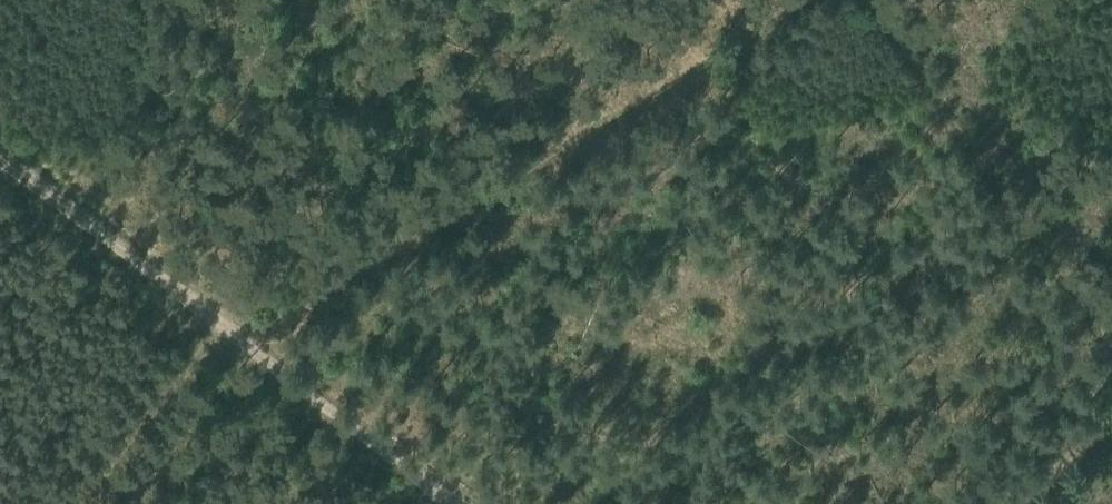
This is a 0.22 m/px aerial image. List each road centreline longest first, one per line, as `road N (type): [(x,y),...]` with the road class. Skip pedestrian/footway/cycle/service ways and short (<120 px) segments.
road 1 (track): [(236,335),(816,0)]
road 2 (track): [(0,160),(236,335)]
road 3 (track): [(461,503),(236,335)]
road 4 (track): [(989,503),(1111,386)]

